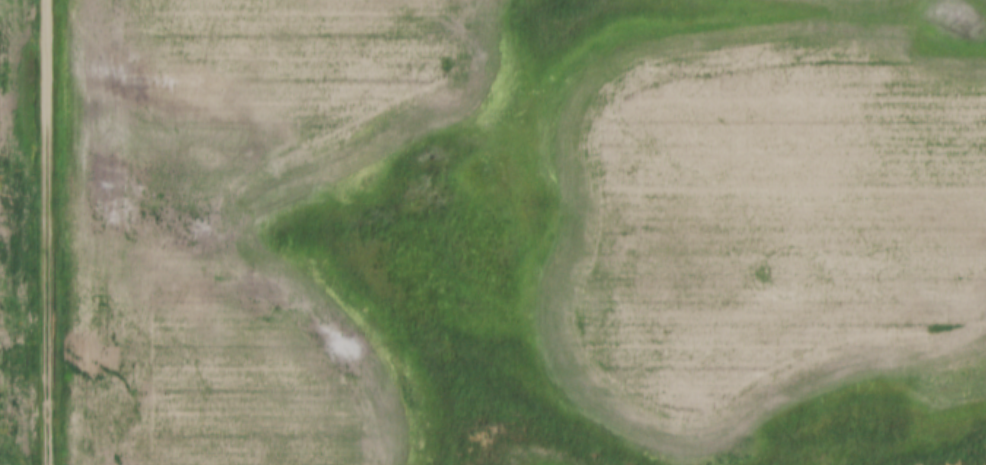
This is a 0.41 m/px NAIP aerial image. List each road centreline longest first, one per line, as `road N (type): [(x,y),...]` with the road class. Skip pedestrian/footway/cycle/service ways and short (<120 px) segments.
road 1 (track): [(50,464),(49,0)]

